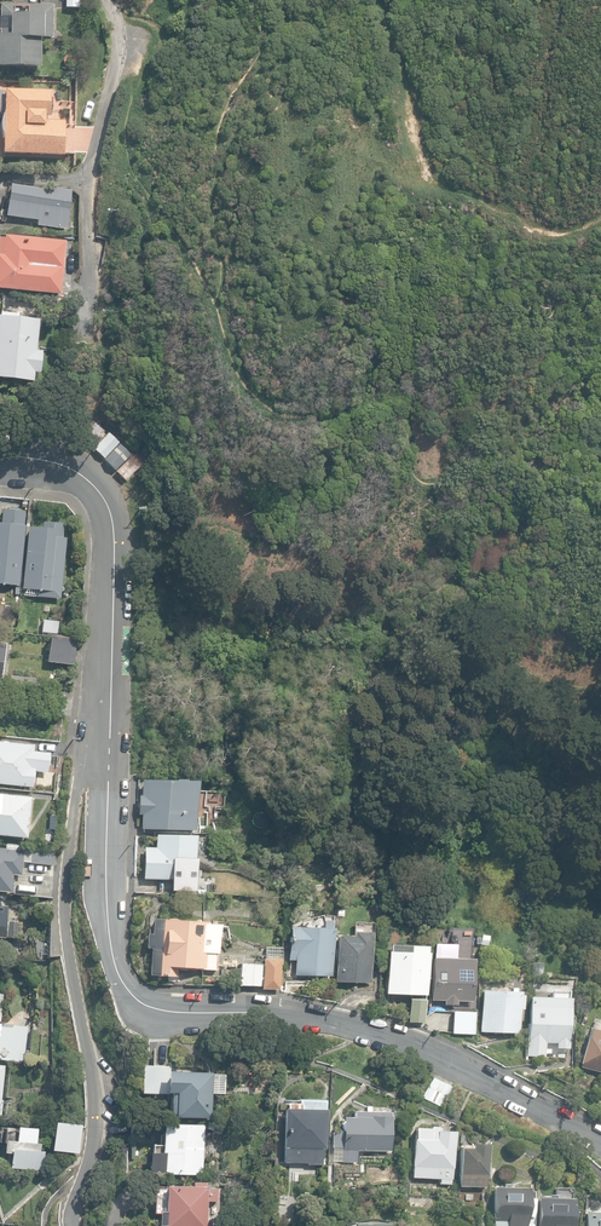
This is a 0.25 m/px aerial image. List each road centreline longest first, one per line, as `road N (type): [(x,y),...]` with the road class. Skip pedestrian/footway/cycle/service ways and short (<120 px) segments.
road 1 (residential): [(109,744),(110,946),(129,993),(184,1013),(253,1012),(355,1026),(471,1068),(600,1139)]
road 2 (residential): [(73,1225),(96,1116),(65,888),(82,771),(109,744)]
road 3 (residential): [(0,456),(69,468),(107,508),(109,744)]
road 4 (residential): [(89,337),(88,221),(117,63),(105,0)]

